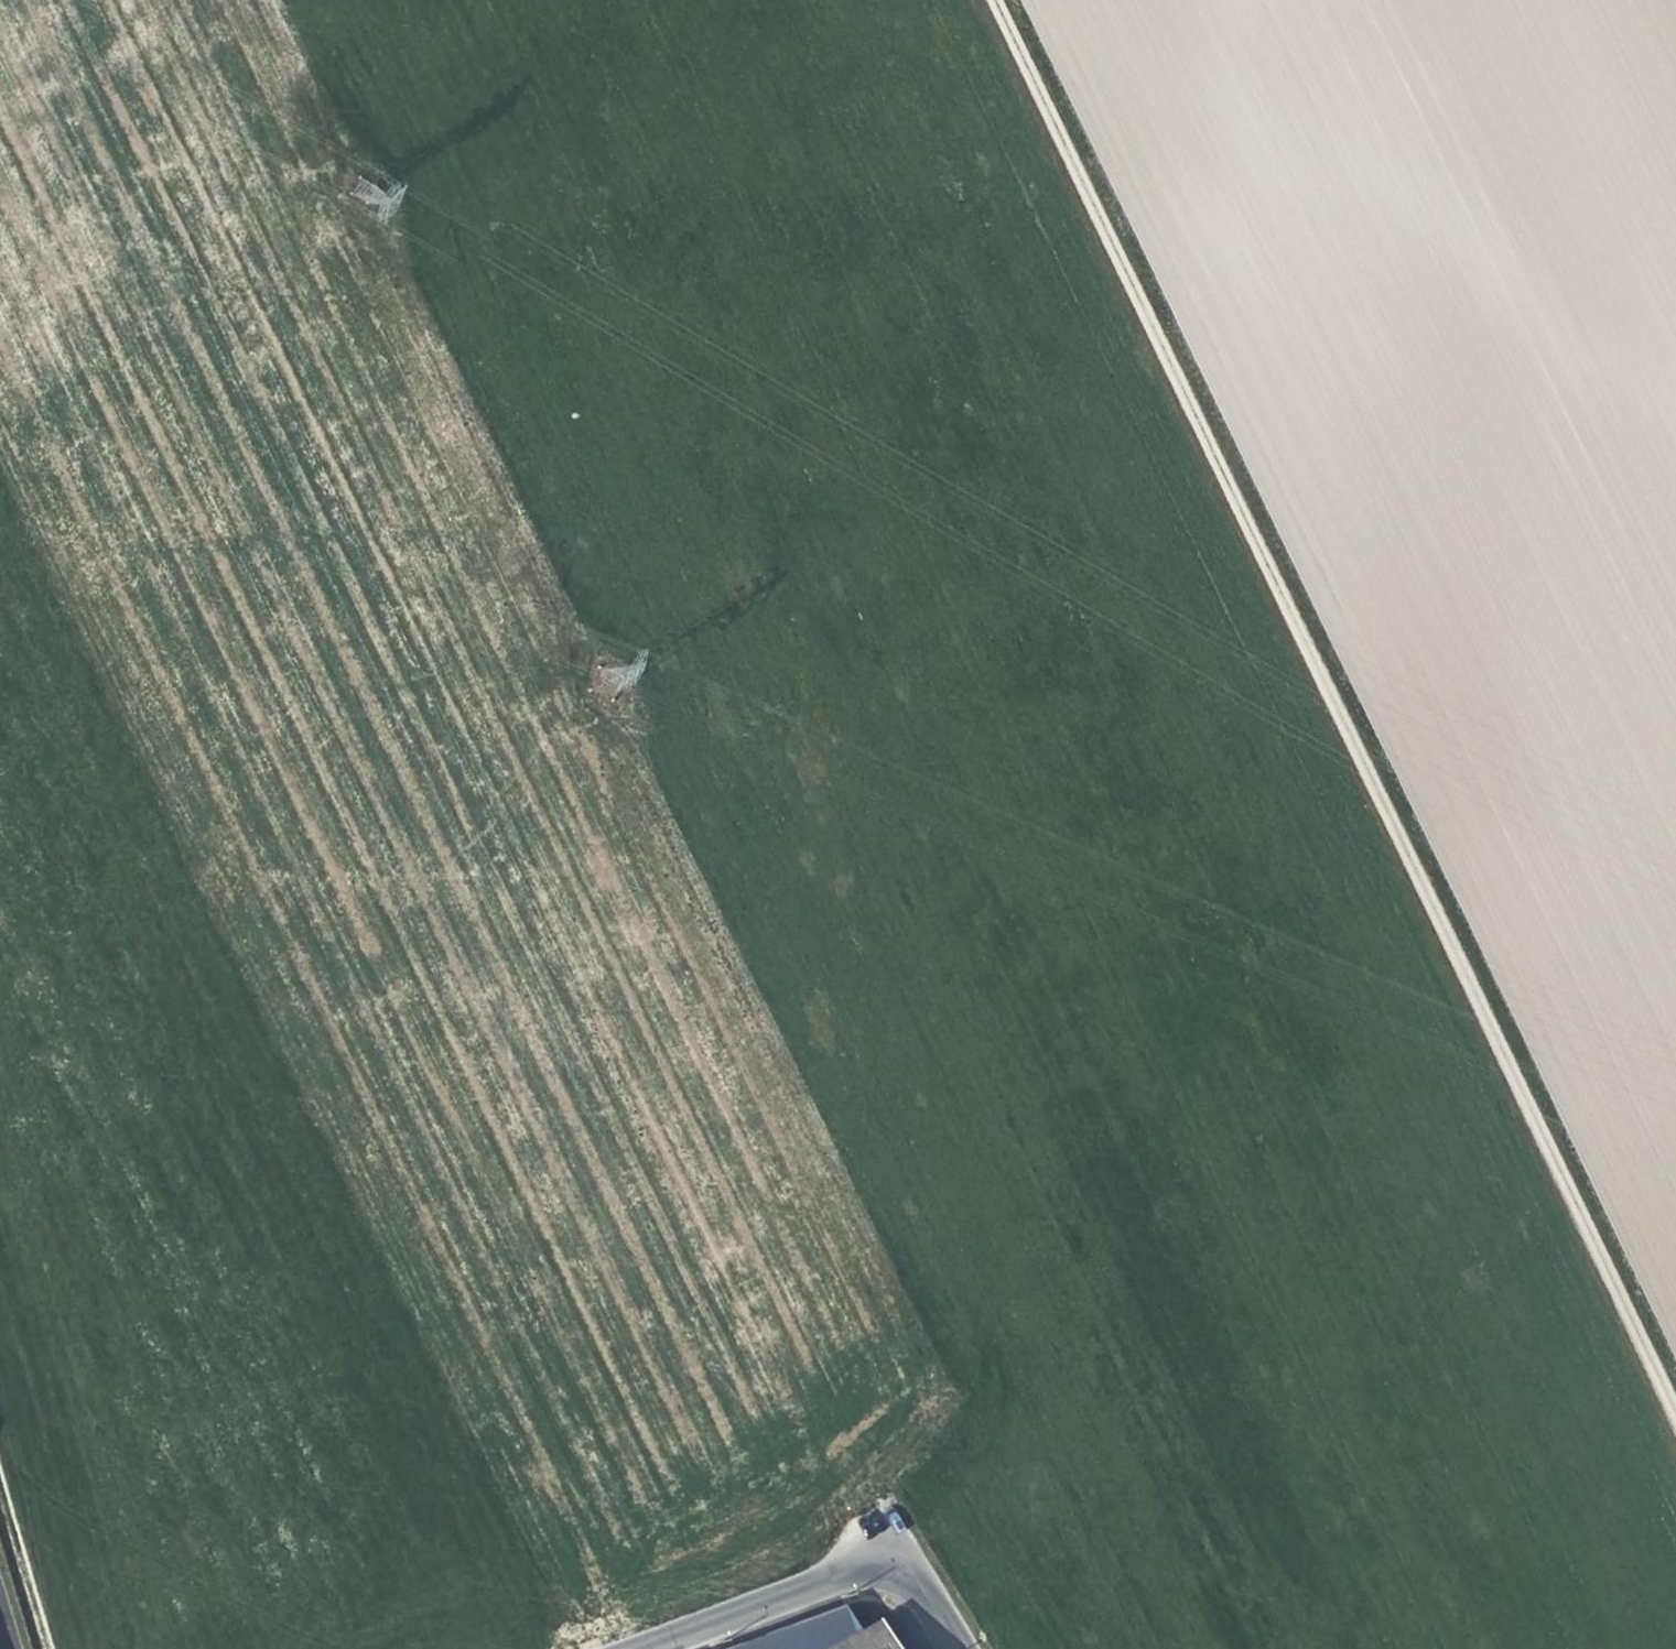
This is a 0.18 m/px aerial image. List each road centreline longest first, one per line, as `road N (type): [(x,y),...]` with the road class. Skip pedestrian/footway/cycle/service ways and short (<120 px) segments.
road 1 (residential): [(947,1648),(921,1602),(867,1575),(820,1572),(635,1648)]
road 2 (track): [(0,1496),(44,1648)]

